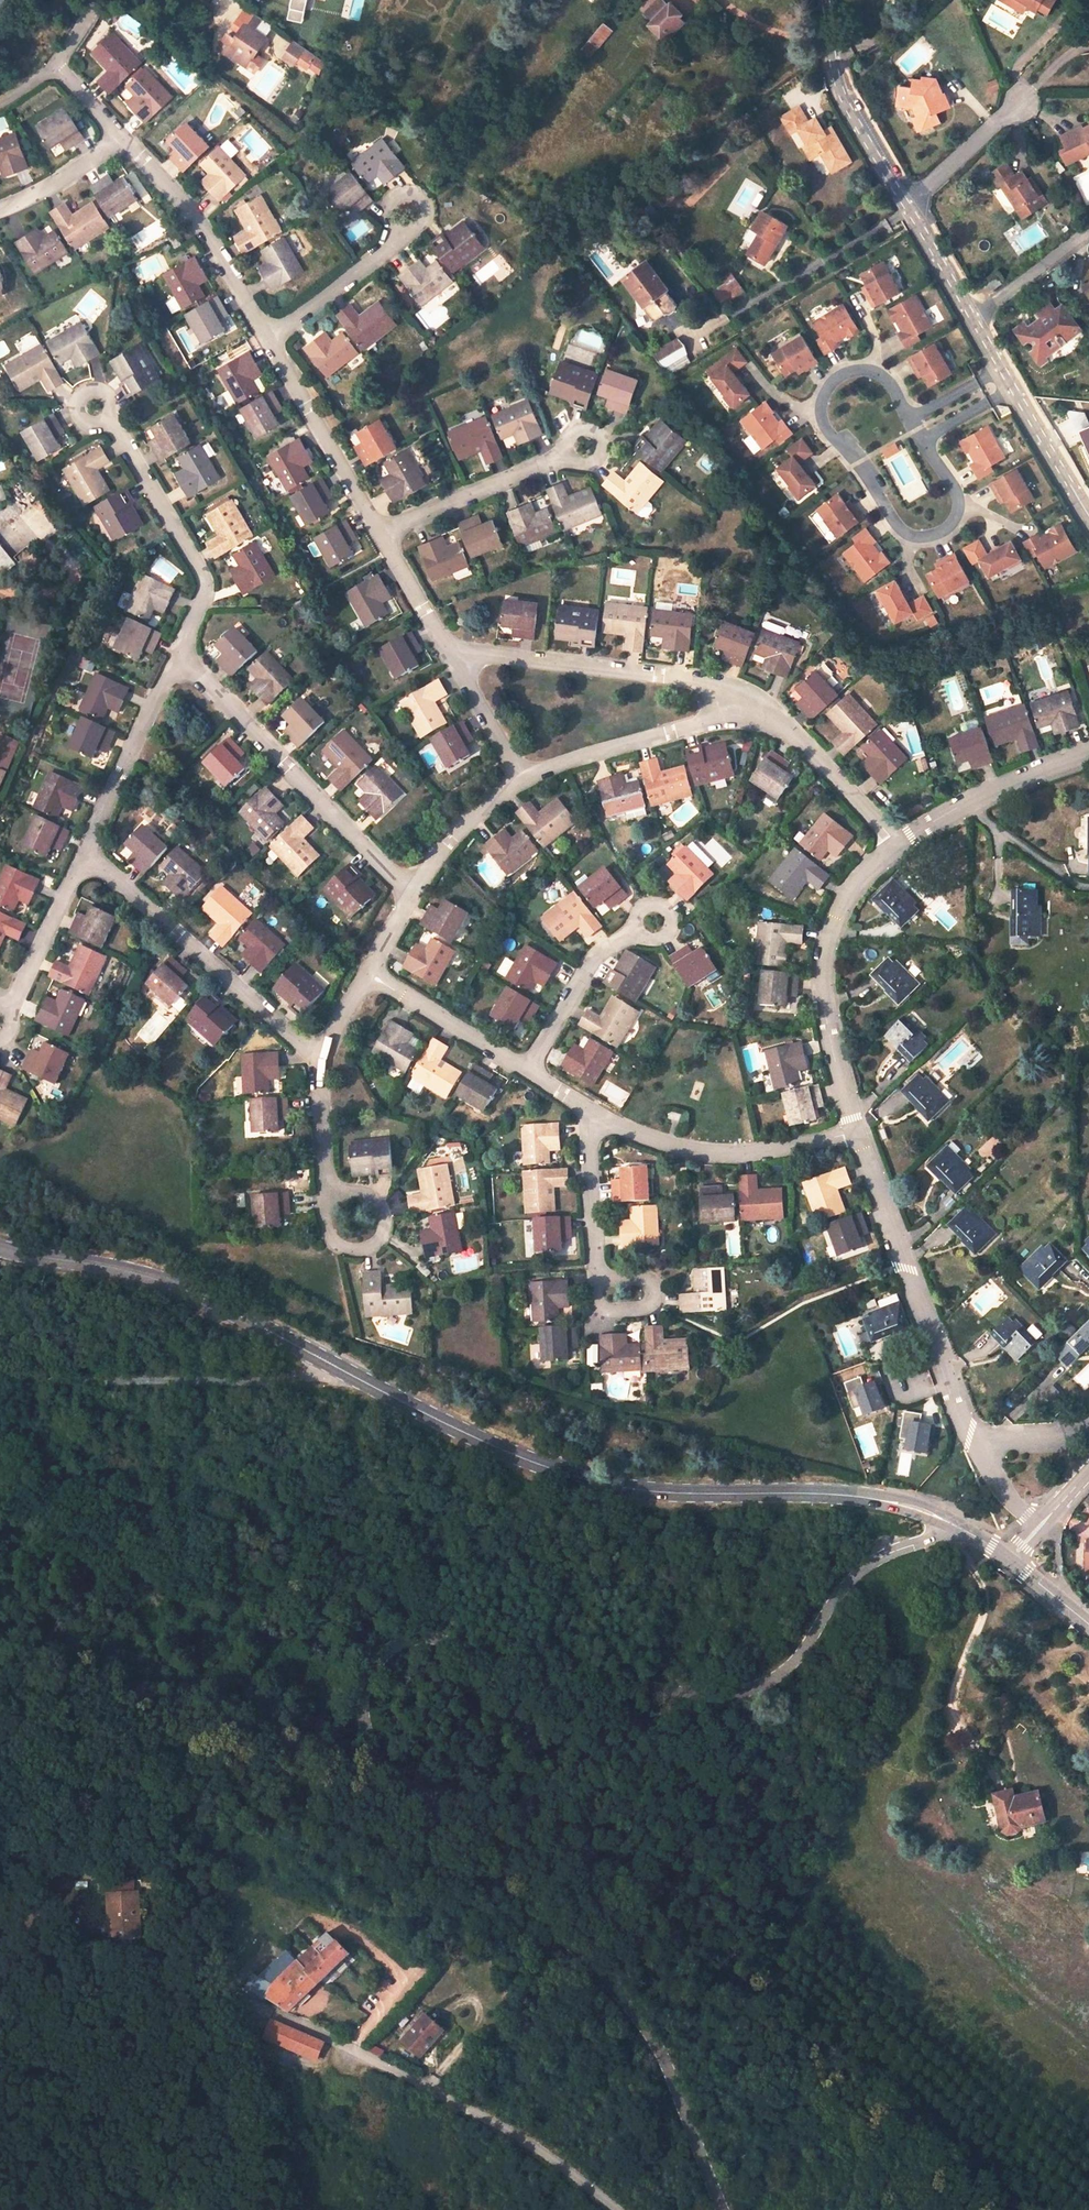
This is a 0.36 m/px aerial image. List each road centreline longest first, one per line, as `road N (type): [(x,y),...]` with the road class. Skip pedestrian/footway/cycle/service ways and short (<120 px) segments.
road 1 (unclassified): [(952,1525),(860,1571),(779,1676),(727,1698),(695,1697),(436,1637),(389,1648),(373,1670),(366,1714),(376,1746),(637,2016),(667,2063),(723,2209)]
road 2 (secondary): [(952,1525),(868,1498),(658,1490),(557,1471),(477,1439),(191,1293),(123,1269),(0,1248)]
road 3 (residential): [(1088,517),(844,100),(827,0)]
road 4 (residential): [(241,1999),(544,2152),(617,2209)]
road 5 (residential): [(978,1448),(853,1132)]
road 6 (residential): [(412,895),(178,654)]
road 7 (track): [(326,1363),(282,1381),(51,1383),(0,1367)]
road 8 (residential): [(853,1132),(825,1019),(820,964),(832,914),(852,880),(895,844)]
road 9 (residential): [(753,709),(703,684),(448,653)]
road 10 (residential): [(319,1056),(86,853)]
road 11 (track): [(995,1780),(954,1721),(959,1679),(986,1607),(952,1525)]
road 12 (residential): [(178,654),(203,601),(203,579),(101,408)]
road 13 (residential): [(853,1132),(793,1149),(690,1151),(588,1111)]
road 14 (track): [(241,1999),(175,1984),(92,1985),(0,2036)]
road 15 (residential): [(270,339),(184,202),(122,139)]
road 16 (residential): [(519,783),(753,709)]
road 17 (residential): [(381,532),(270,339)]
road 18 (residential): [(381,532),(583,446)]
road 19 (residential): [(178,654),(86,853)]
road 20 (residential): [(895,844),(964,803),(1088,752)]
road 21 (residential): [(588,1111),(598,1270),(604,1292),(630,1291)]
road 22 (residential): [(528,1071),(587,967),(653,923)]
road 23 (residential): [(753,709),(791,733),(895,844)]
road 24 (residential): [(270,339),(396,239),(405,212)]
road 25 (residential): [(528,1071),(366,975)]
road 26 (residential): [(86,853),(0,1020)]
road 27 (residential): [(326,1186),(328,1225),(338,1240),(357,1247),(374,1242),(383,1228),(372,1195),(354,1191)]
road 28 (residential): [(412,895),(476,812),(519,783)]
road 29 (residential): [(519,783),(448,653)]
road 30 (residential): [(122,139),(0,209)]
road 31 (residential): [(448,653),(381,532)]
road 32 (residential): [(319,1056),(326,1186)]

